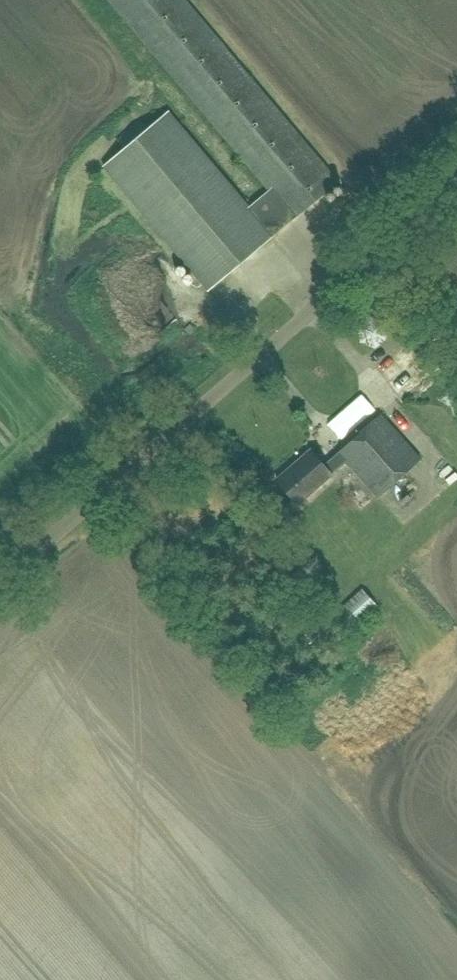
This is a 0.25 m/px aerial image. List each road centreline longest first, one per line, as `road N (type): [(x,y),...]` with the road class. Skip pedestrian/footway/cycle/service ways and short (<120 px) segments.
road 1 (unclassified): [(0,584),(456,186)]

